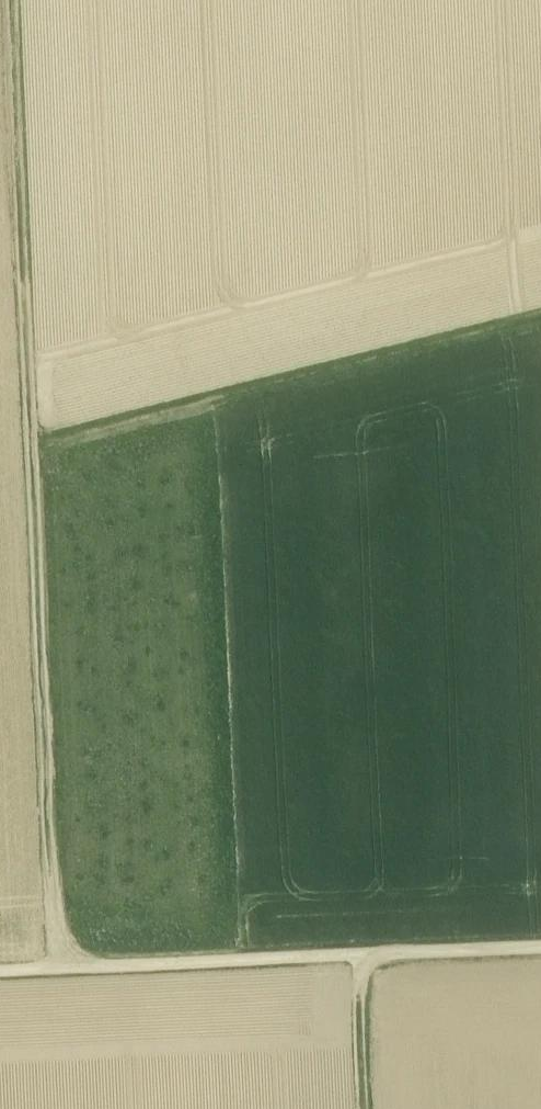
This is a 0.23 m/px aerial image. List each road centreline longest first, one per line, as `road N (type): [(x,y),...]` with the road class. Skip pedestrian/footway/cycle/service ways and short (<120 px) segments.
road 1 (track): [(53,971),(17,0)]
road 2 (track): [(0,974),(540,949)]
road 3 (track): [(540,318),(33,445)]
road 4 (track): [(358,957),(365,1108)]

